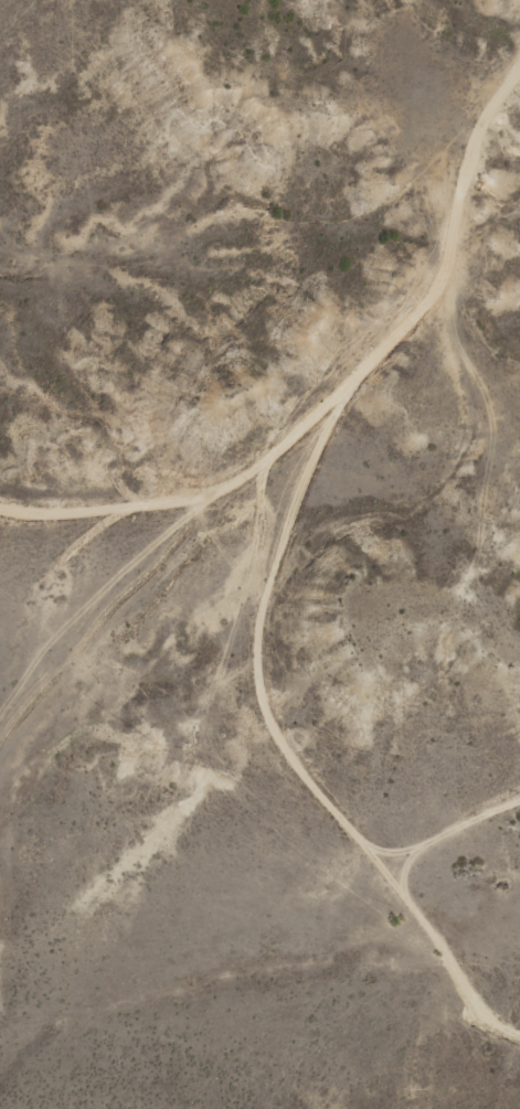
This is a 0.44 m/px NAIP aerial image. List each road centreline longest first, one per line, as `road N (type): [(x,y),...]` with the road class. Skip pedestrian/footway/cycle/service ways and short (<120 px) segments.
road 1 (residential): [(496,0),(449,96),(407,358),(372,433),(297,508),(210,543),(26,513),(0,496)]
road 2 (residential): [(519,1042),(452,989),(284,754),(273,652),(297,508)]

